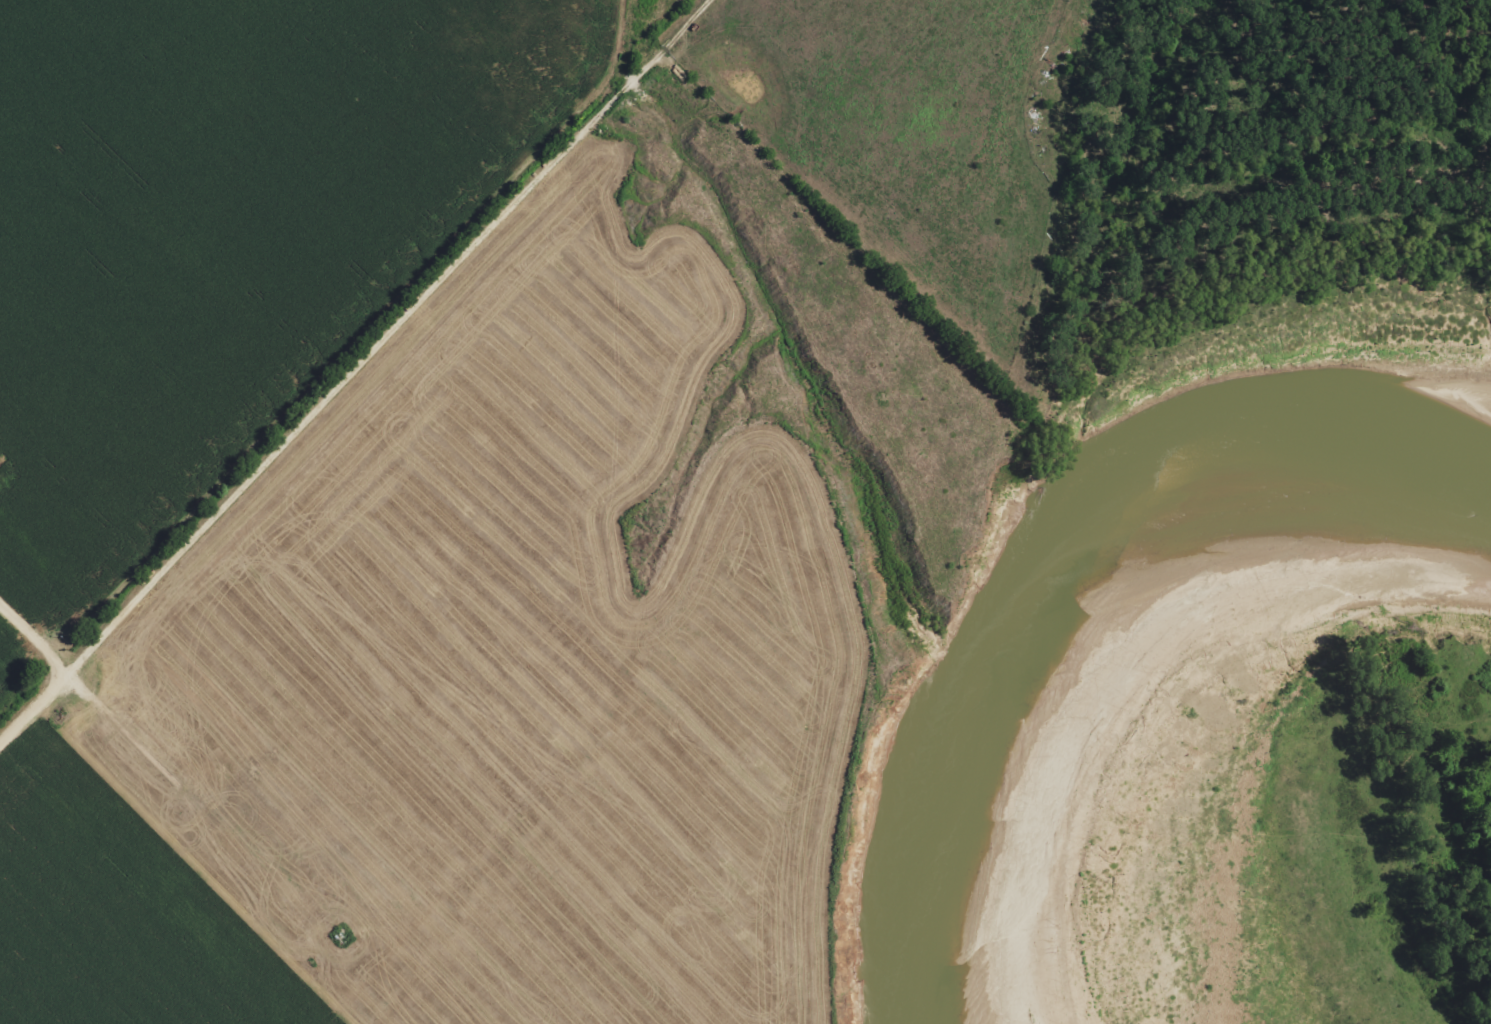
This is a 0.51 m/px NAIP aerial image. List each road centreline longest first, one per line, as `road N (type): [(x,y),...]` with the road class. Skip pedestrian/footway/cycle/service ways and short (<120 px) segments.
road 1 (residential): [(0,765),(710,0)]

